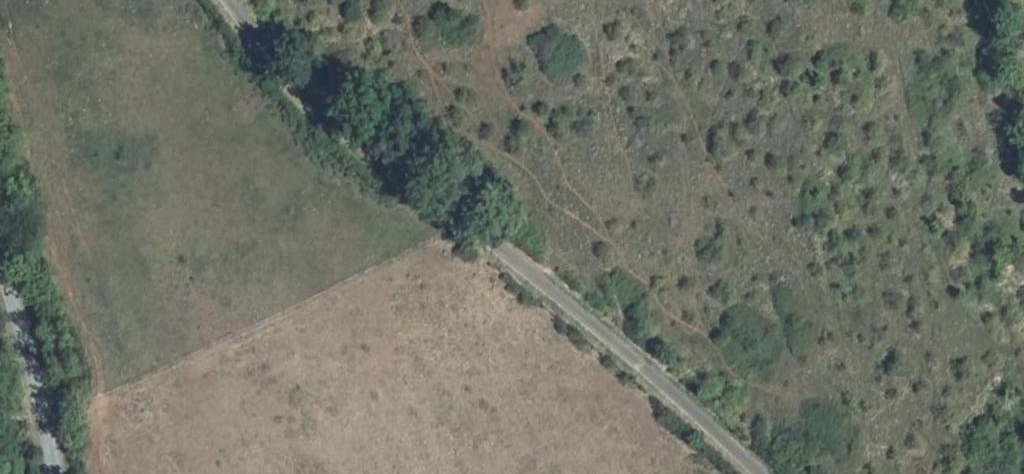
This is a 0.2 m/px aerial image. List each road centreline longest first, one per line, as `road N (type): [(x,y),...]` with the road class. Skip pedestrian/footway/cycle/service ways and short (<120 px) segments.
road 1 (unclassified): [(229,0),(322,111),(556,293),(755,473)]
road 2 (track): [(0,268),(55,473)]

